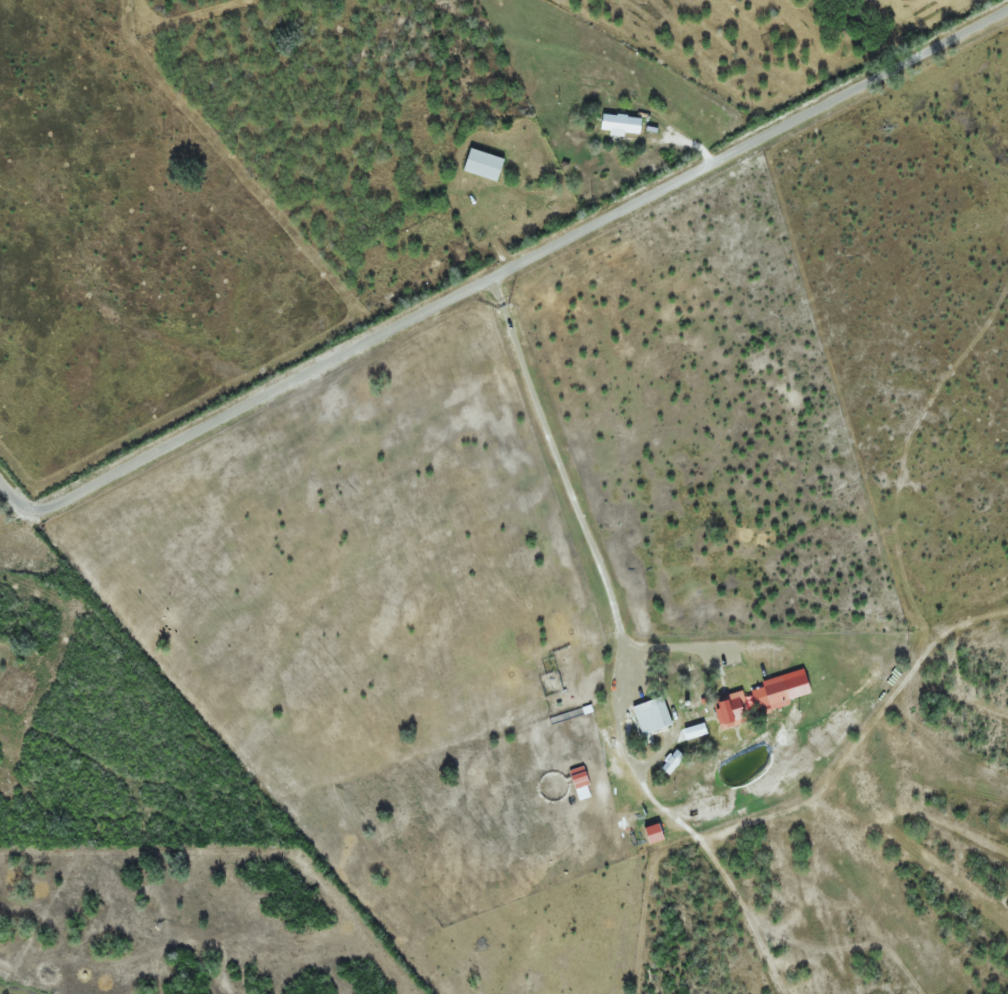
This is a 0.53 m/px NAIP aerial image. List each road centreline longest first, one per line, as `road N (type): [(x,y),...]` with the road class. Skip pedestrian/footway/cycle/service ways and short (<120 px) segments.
road 1 (residential): [(0,485),(21,506),(50,505),(1007,8)]

